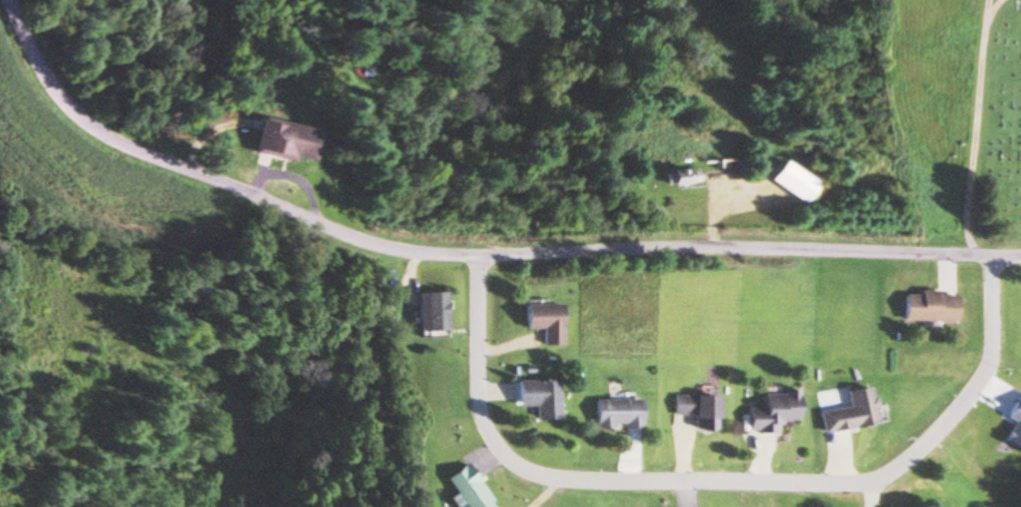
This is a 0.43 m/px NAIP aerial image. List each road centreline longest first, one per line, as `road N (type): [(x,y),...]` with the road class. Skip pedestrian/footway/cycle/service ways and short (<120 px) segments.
road 1 (residential): [(1020,257),(402,251),(335,233),(114,145),(70,110),(6,0)]
road 2 (residential): [(480,255),(472,408),(509,465),(571,479),(848,483),(873,482),(910,455),(990,358),(988,256)]

